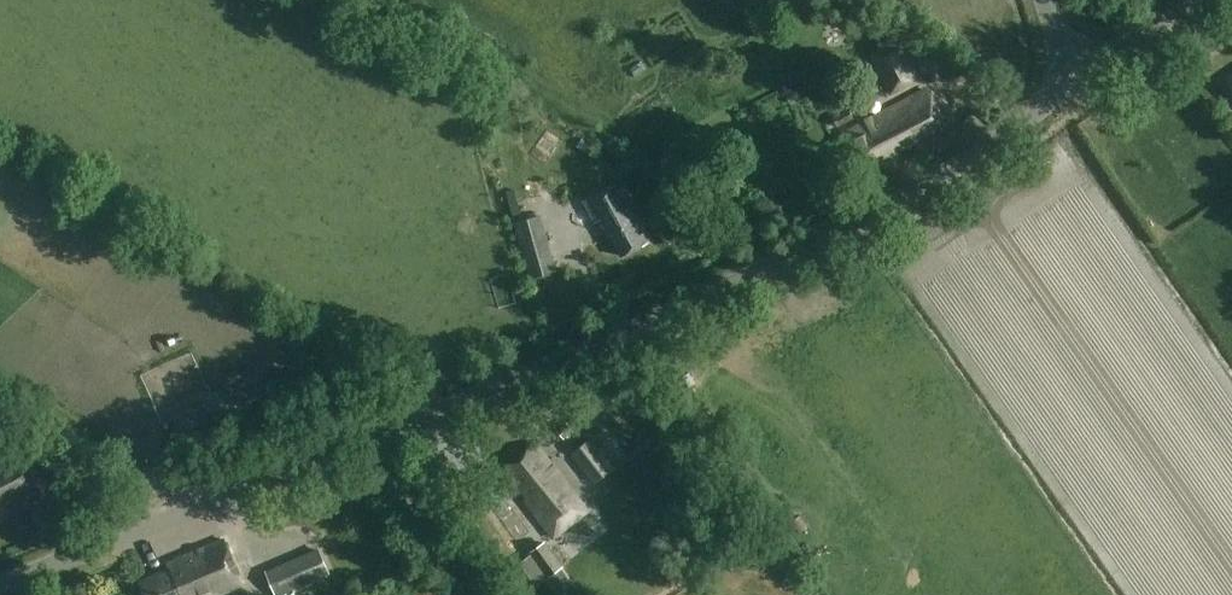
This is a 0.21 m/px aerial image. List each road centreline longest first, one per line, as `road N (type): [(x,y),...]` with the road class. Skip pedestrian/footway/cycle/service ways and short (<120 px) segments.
road 1 (unclassified): [(0,583),(510,385),(884,208),(974,157),(1074,85)]
road 2 (unclassified): [(1074,85),(1187,0)]

